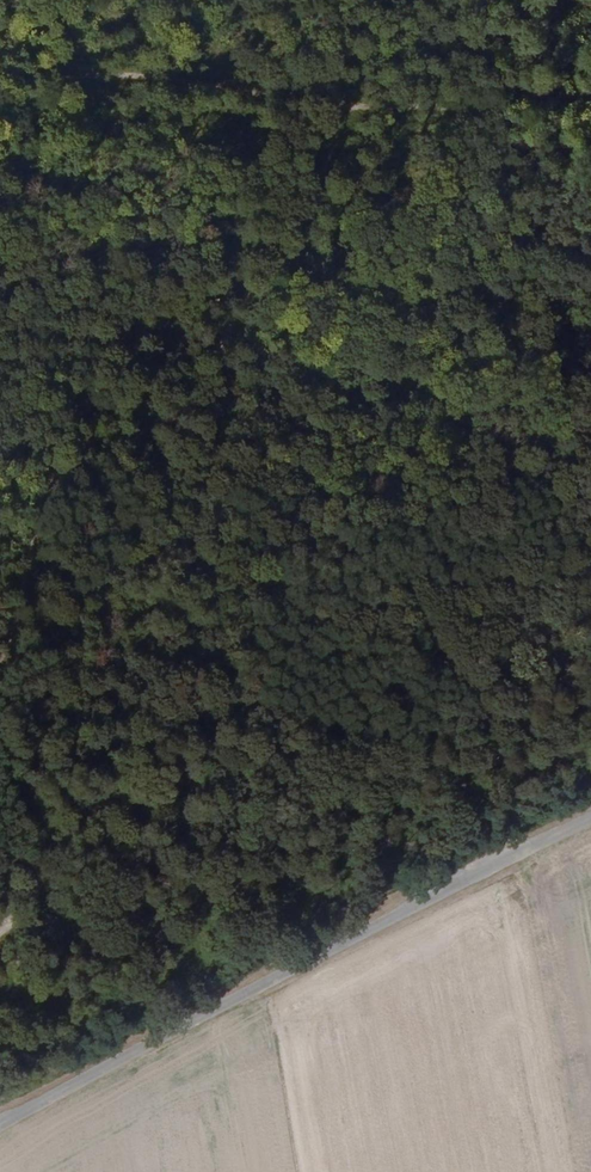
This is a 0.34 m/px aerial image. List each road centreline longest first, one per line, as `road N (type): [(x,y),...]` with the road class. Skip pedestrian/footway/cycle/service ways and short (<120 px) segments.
road 1 (track): [(0,688),(40,510),(61,455),(81,440),(160,425),(225,347),(236,295),(337,118)]
road 2 (unclassified): [(0,1130),(348,944),(590,828)]
road 3 (track): [(590,122),(523,132),(229,110),(0,70)]

